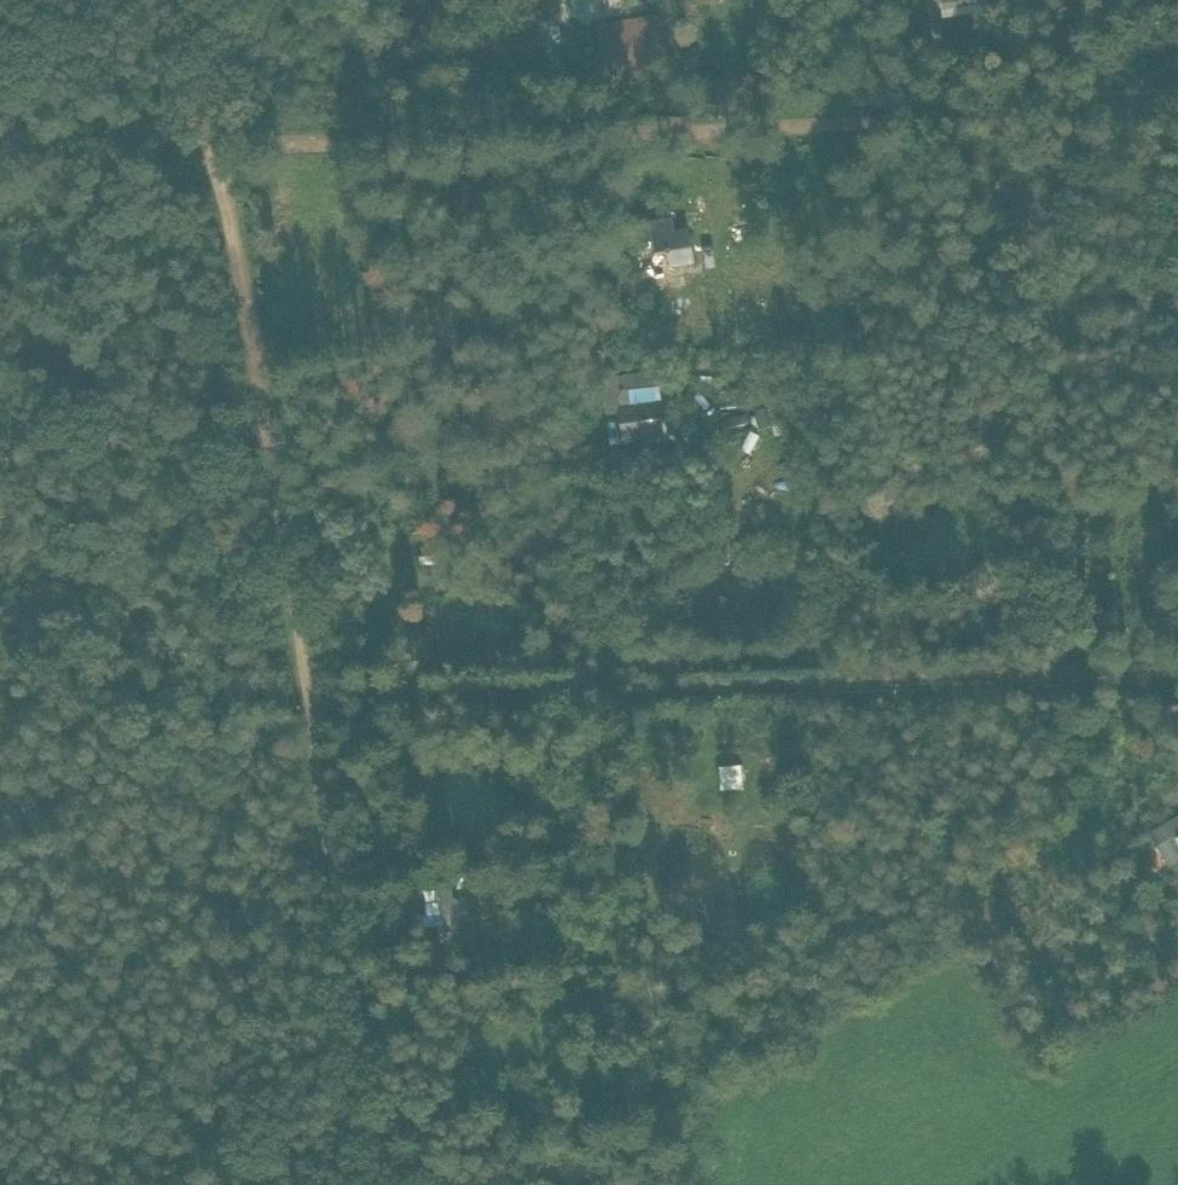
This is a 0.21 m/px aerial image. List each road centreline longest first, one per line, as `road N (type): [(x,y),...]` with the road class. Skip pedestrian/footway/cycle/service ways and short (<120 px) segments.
road 1 (track): [(212,148),(1177,114)]
road 2 (track): [(303,704),(1177,674)]
road 3 (track): [(303,704),(185,0)]
road 4 (track): [(384,1184),(303,704)]

